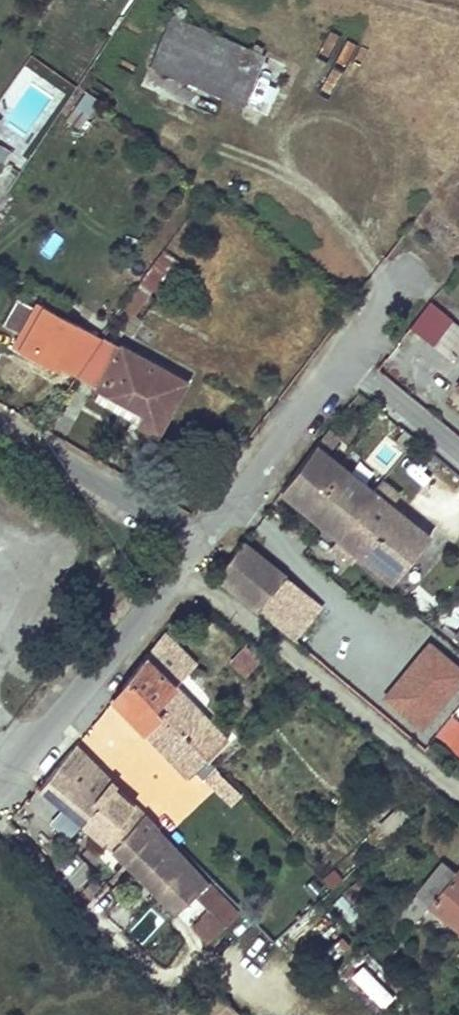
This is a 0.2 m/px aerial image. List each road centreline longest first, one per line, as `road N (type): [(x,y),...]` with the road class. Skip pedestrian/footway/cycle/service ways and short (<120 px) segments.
road 1 (residential): [(203,543),(422,265)]
road 2 (residential): [(0,781),(203,543)]
road 3 (residential): [(0,428),(203,543)]

